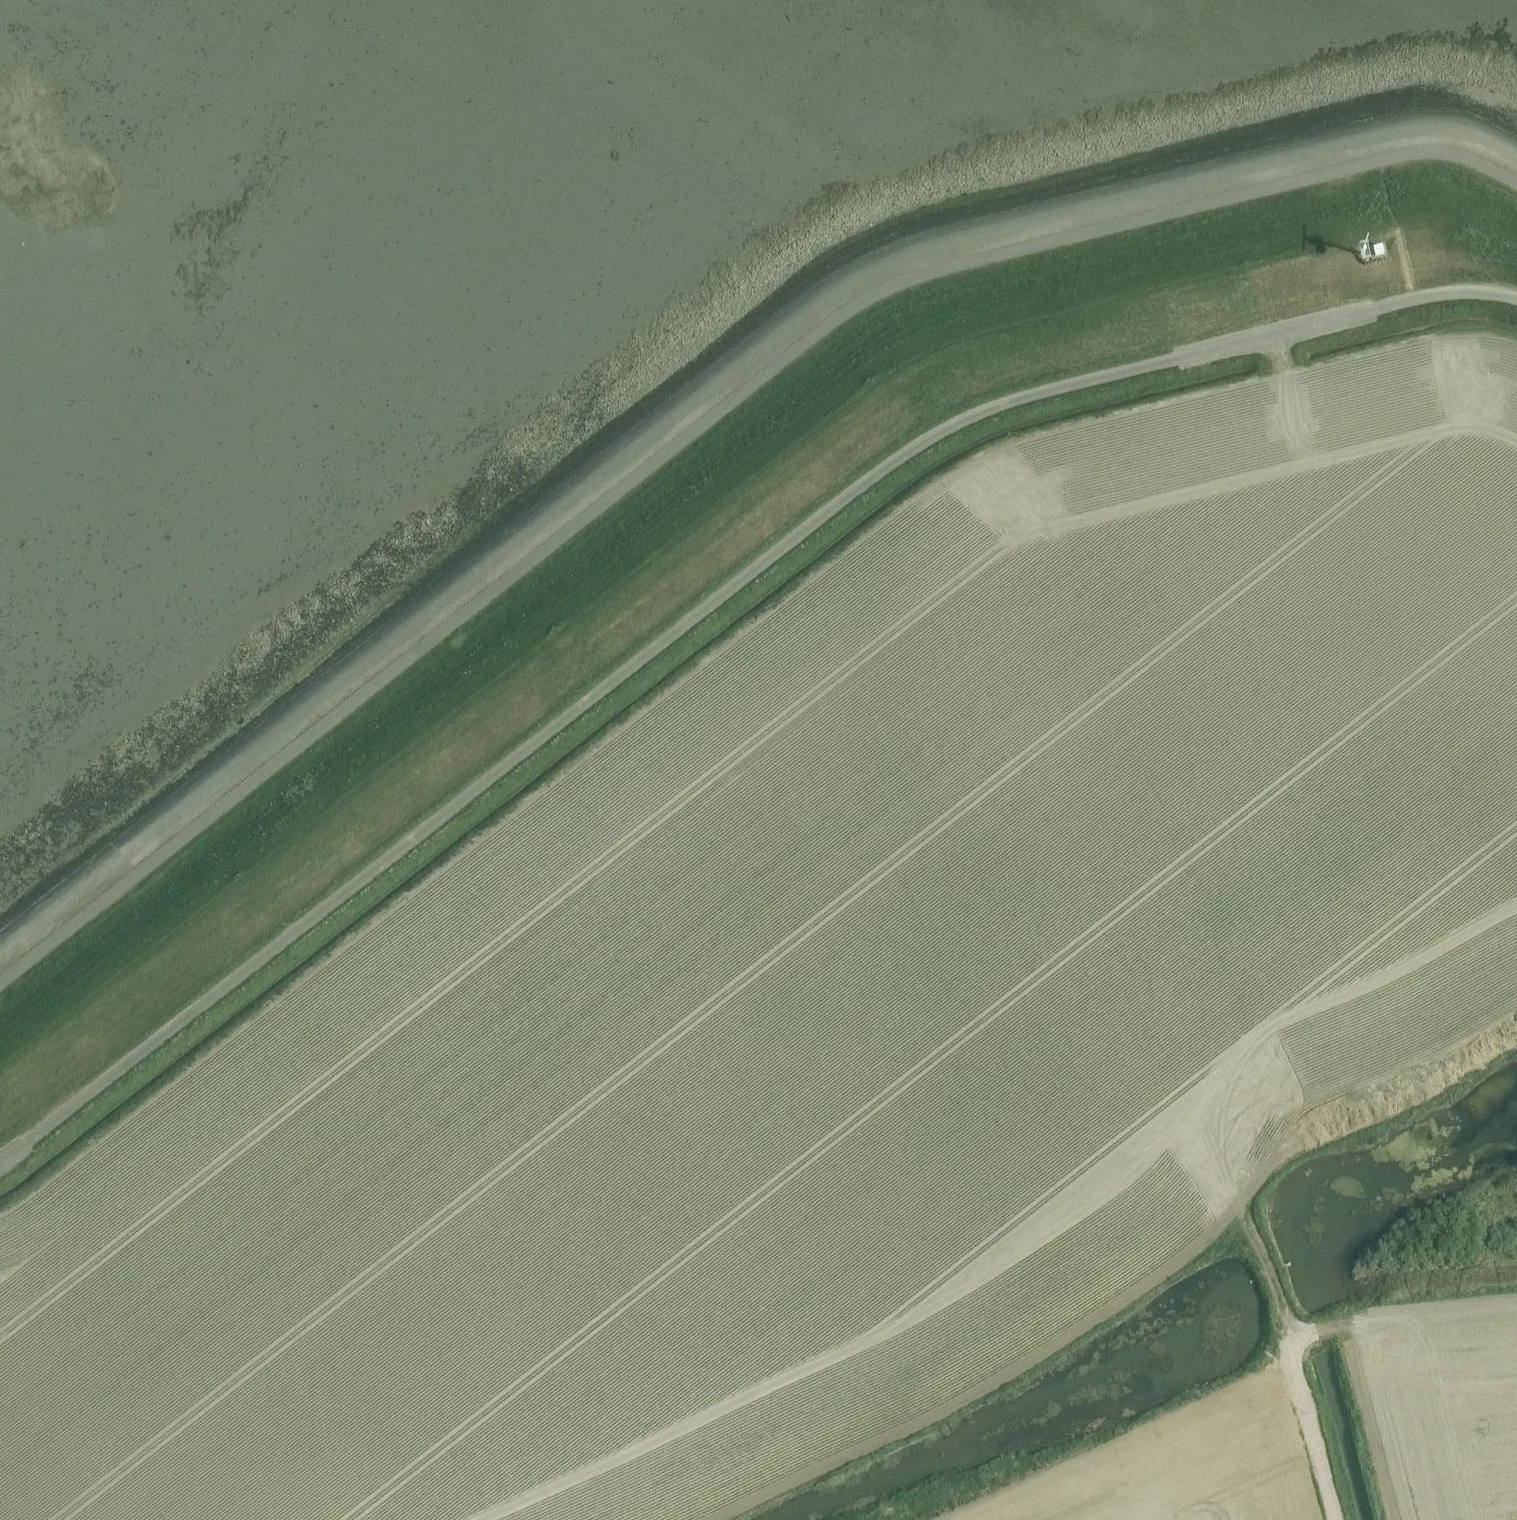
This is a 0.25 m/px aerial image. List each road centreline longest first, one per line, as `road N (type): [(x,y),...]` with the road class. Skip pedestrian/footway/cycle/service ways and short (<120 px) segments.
road 1 (unclassified): [(0,1166),(927,441),(1042,393),(1412,301),(1456,293),(1516,300)]
road 2 (track): [(1290,1341),(1336,1519)]
road 3 (track): [(1247,1200),(1290,1341)]

